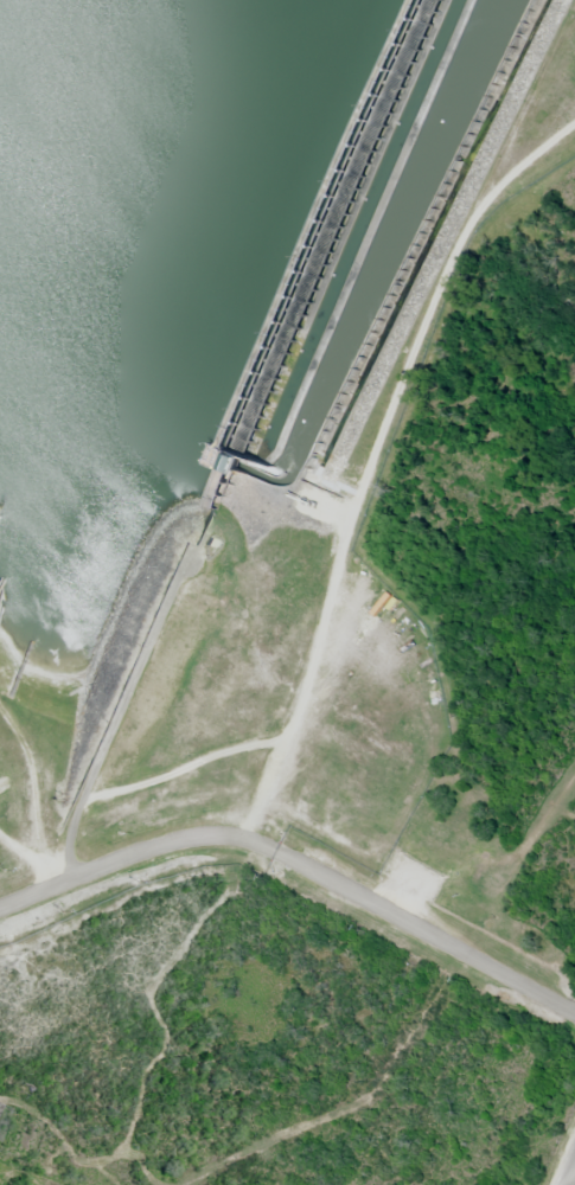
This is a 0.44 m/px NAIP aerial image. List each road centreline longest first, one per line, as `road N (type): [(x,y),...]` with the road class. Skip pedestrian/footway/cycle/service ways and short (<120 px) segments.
road 1 (residential): [(574,1017),(279,851)]

